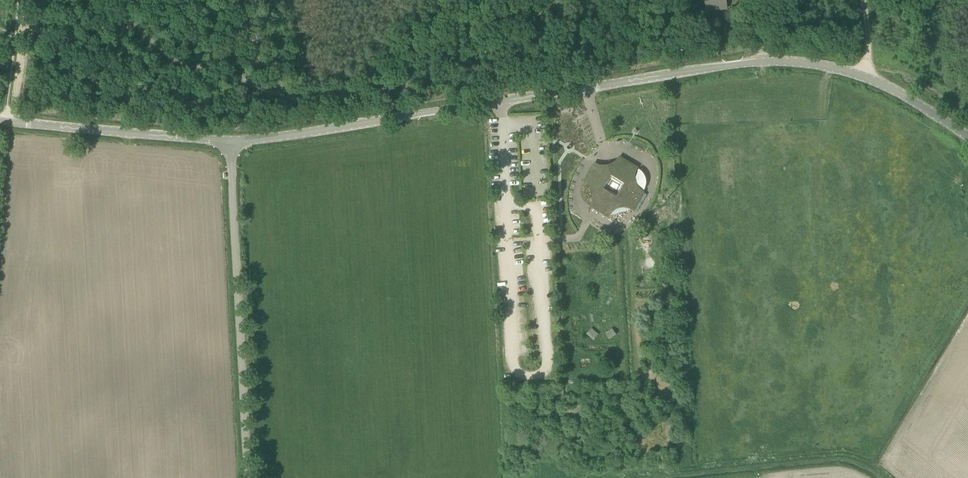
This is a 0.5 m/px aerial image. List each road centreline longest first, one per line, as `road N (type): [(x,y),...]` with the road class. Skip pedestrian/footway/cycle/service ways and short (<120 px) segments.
road 1 (unclassified): [(967,136),(881,84),(819,65),(754,63),(581,89)]
road 2 (unclassified): [(231,141),(581,89)]
road 3 (unclassified): [(247,477),(231,141)]
road 4 (unclassified): [(231,141),(0,121)]
road 5 (track): [(862,0),(867,61),(860,76),(895,71),(967,113)]

